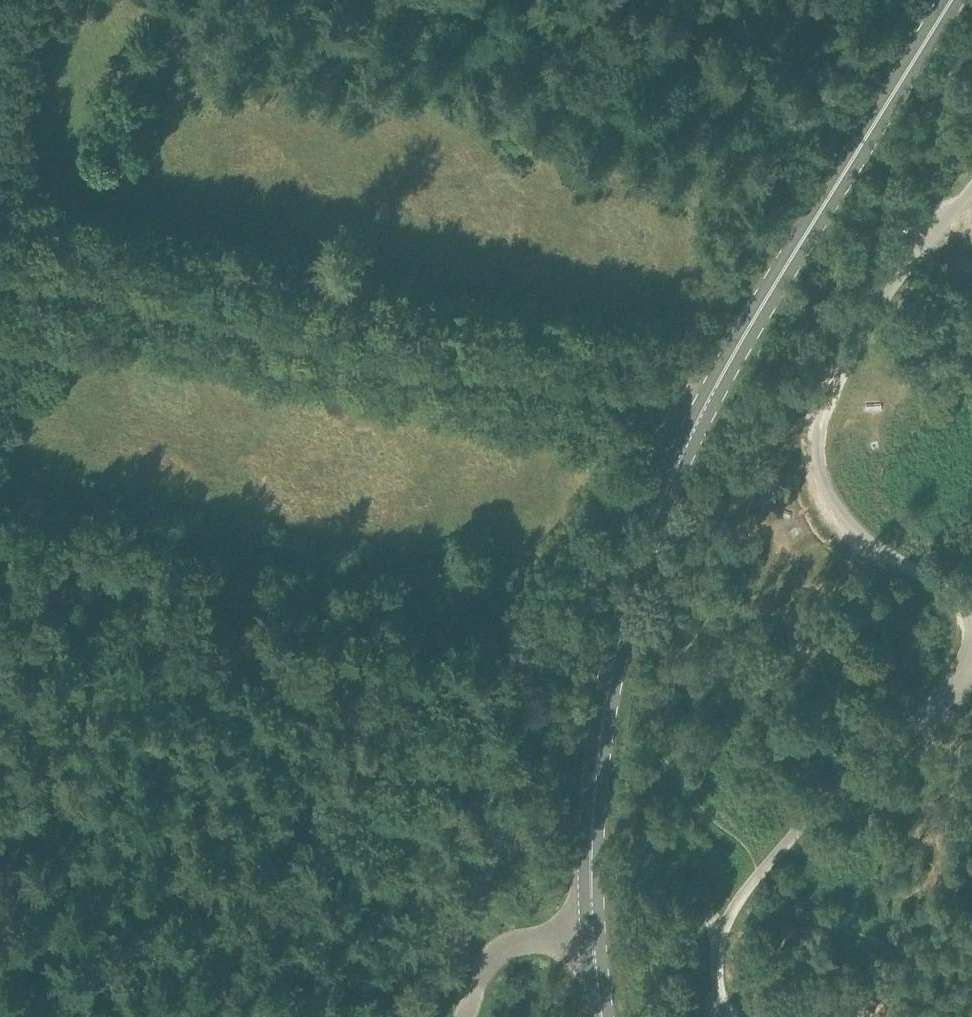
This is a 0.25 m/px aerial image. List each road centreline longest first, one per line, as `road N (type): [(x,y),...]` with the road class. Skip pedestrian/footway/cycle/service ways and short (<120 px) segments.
road 1 (track): [(551,694),(34,581),(8,600),(0,671)]
road 2 (secondary): [(591,947),(601,674),(677,451),(706,406)]
road 3 (secondary): [(706,406),(950,0)]
road 4 (unclassified): [(456,1016),(496,961),(525,950),(591,947)]

